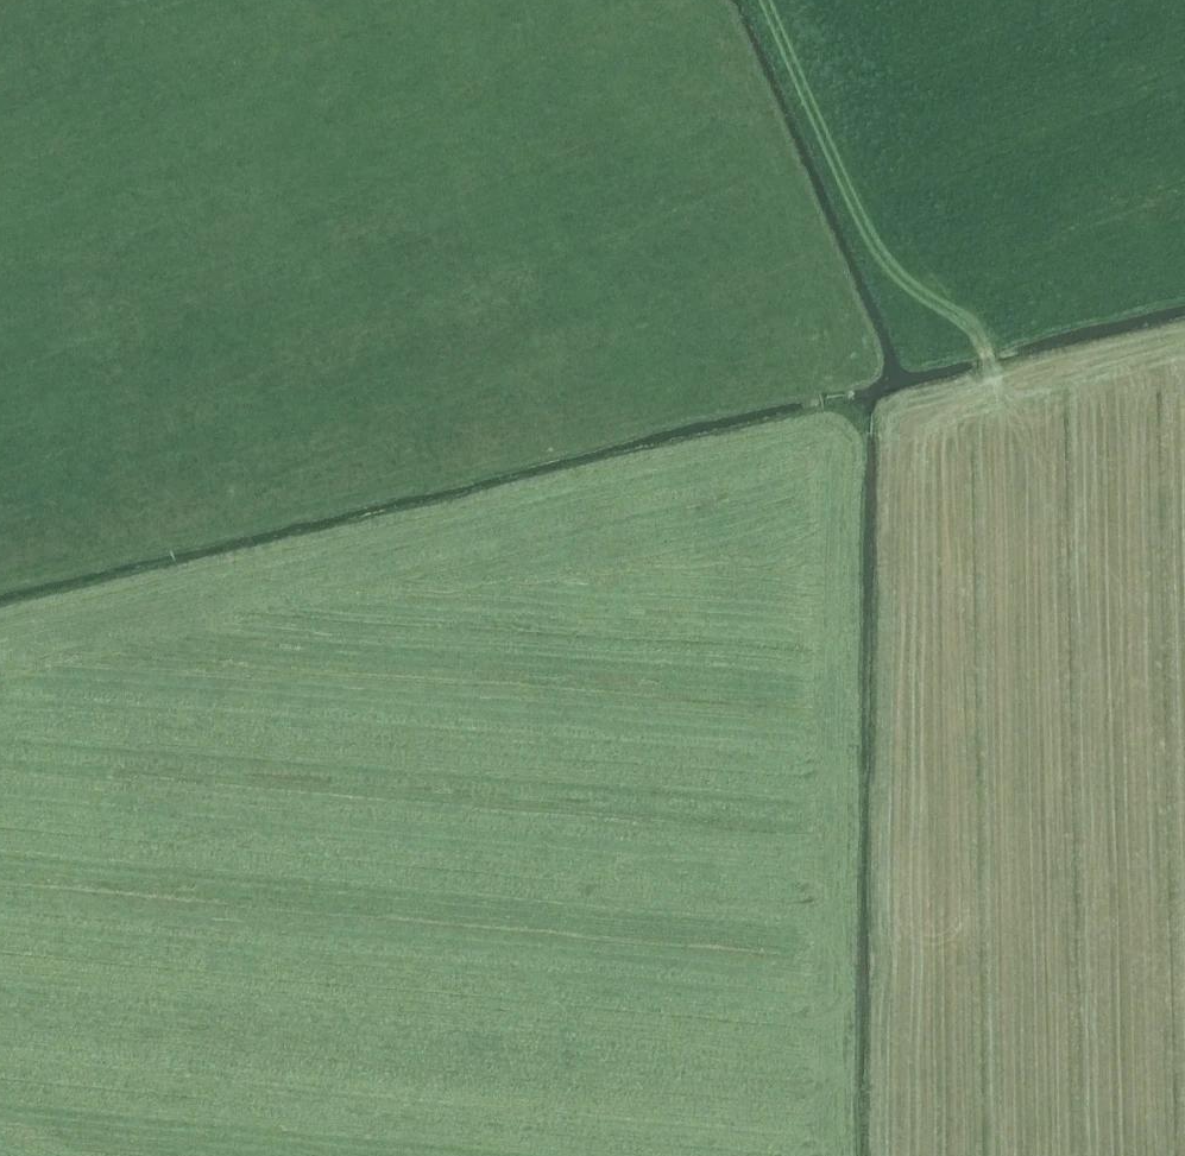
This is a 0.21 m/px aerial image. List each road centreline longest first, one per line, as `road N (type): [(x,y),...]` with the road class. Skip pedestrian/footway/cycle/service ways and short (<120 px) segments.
road 1 (track): [(997,392),(984,336),(876,227),(770,0)]

